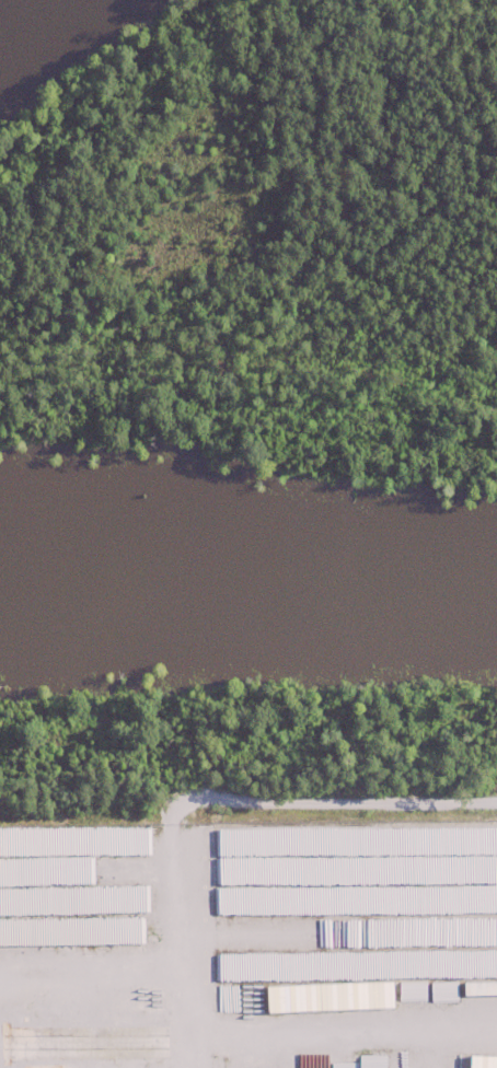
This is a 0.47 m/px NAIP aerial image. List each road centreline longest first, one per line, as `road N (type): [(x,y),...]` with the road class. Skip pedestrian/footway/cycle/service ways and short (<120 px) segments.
road 1 (track): [(496,804),(287,809),(216,799),(182,804),(170,825)]
road 2 (track): [(170,825),(191,1067)]

